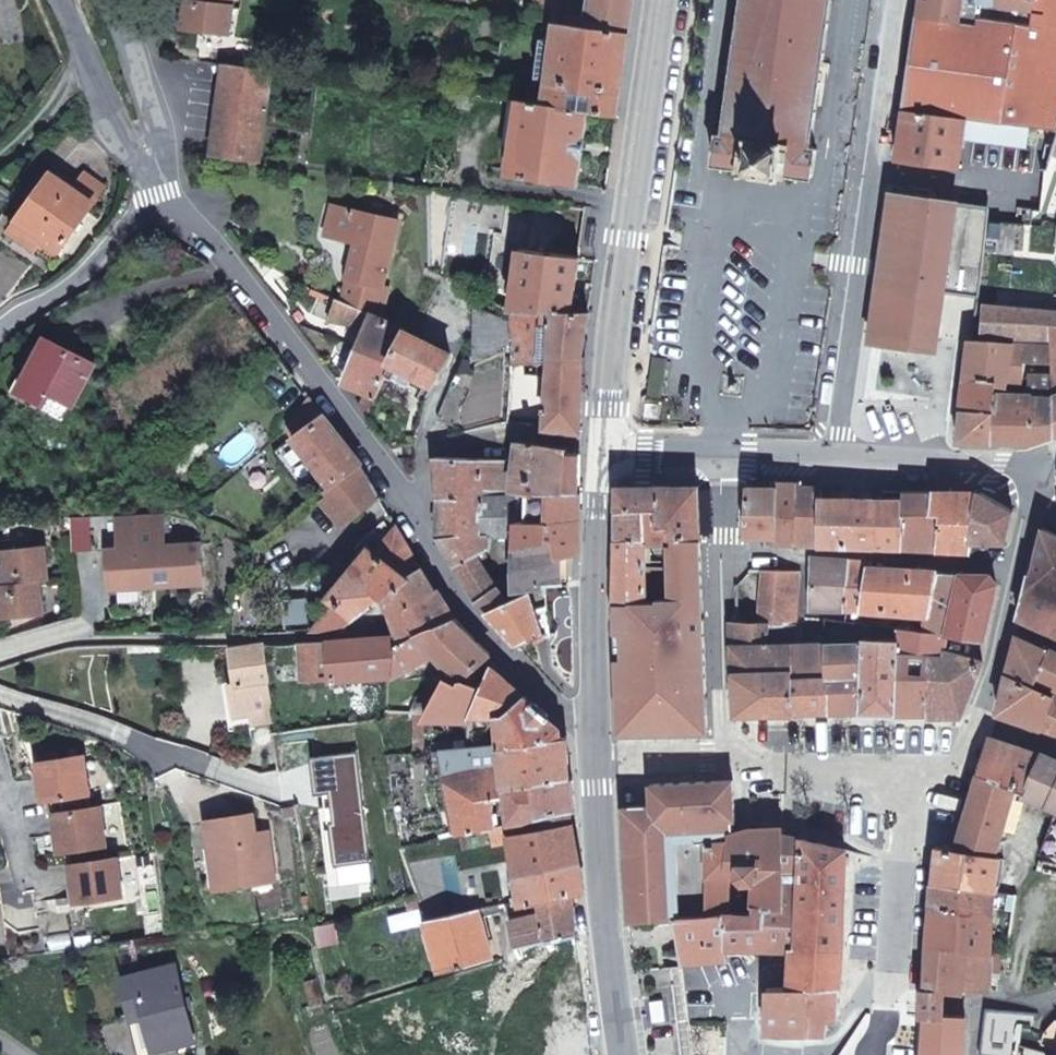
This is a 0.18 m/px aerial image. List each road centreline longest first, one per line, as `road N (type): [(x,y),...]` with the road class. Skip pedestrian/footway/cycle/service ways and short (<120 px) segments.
road 1 (residential): [(837,456),(900,0)]
road 2 (secondary): [(602,440),(660,0)]
road 3 (residential): [(383,472),(206,231),(154,178)]
road 4 (residential): [(591,738),(466,619),(383,472)]
road 5 (residential): [(720,760),(720,456)]
road 6 (secondary): [(630,1054),(593,760)]
road 7 (secondary): [(591,738),(593,477),(602,454)]
road 8 (residential): [(890,1054),(912,792)]
road 9 (residential): [(154,178),(120,230),(60,293),(0,329)]
road 10 (residential): [(154,178),(117,132),(65,0)]
road 11 (residential): [(720,760),(912,792)]
road 12 (residential): [(124,0),(167,134),(154,178)]
road 13 (residential): [(421,455),(527,434),(602,440)]
road 14 (residential): [(837,456),(974,462),(1013,485)]
road 15 (residential): [(1055,1005),(976,1000),(974,1054)]
road 16 (residential): [(720,760),(593,760)]
road 17 (residential): [(997,619),(1024,497)]

